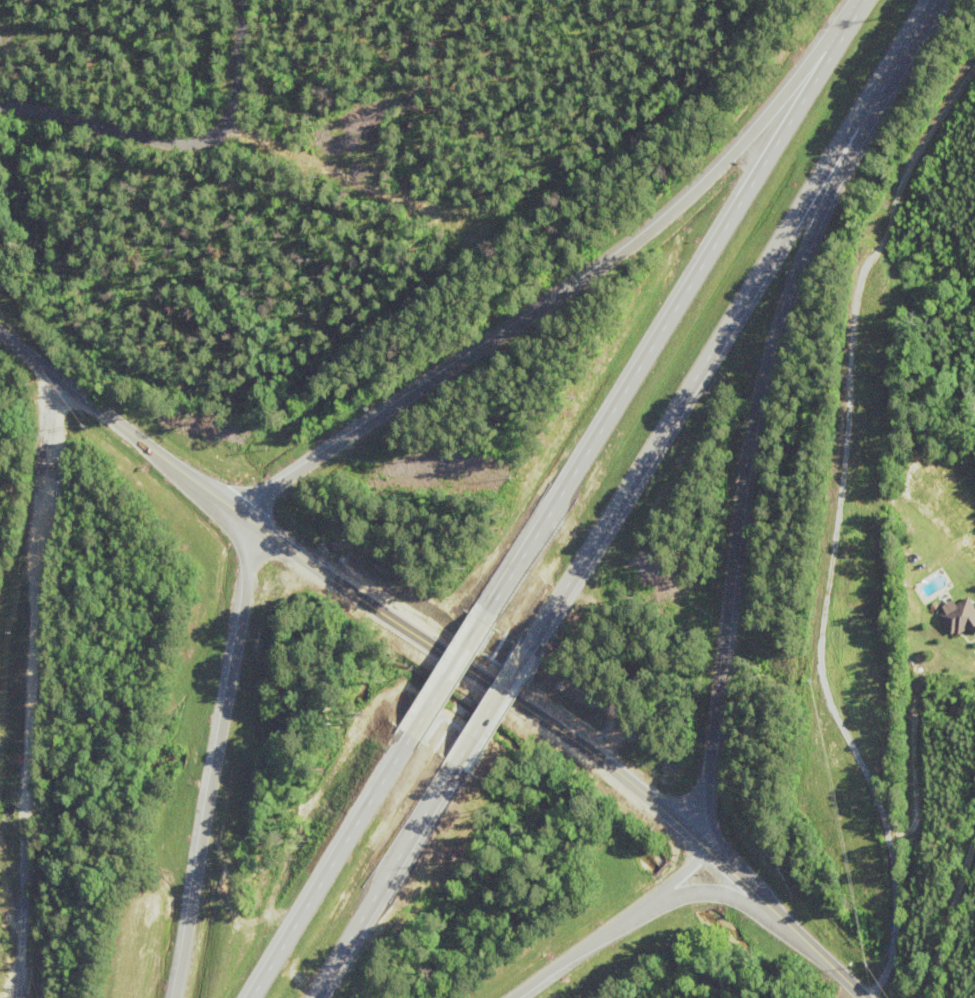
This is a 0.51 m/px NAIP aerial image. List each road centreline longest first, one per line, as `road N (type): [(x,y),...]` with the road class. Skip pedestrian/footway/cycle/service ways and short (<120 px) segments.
road 1 (motorway): [(688,831),(703,799),(744,460),(765,357),(814,226),(928,0)]
road 2 (motorway): [(849,23),(677,208),(241,514)]
road 3 (motorway): [(529,649),(928,0)]
road 4 (motorway): [(849,23),(491,611)]
road 5 (tertiary): [(492,686),(261,529),(0,330)]
road 6 (tertiary): [(865,997),(664,809),(492,686)]
road 7 (motorway): [(261,529),(175,997)]
road 8 (residential): [(0,104),(154,140),(206,140),(234,110),(245,0)]
road 9 (motorway): [(412,737),(252,997)]
road 10 (motorway): [(314,997),(458,764)]
road 11 (motorway): [(512,997),(651,901)]
road 12 (motorway): [(491,611),(412,737)]
road 13 (motorway): [(458,764),(529,649)]
road 14 (motorway): [(651,901),(702,892),(771,908)]

